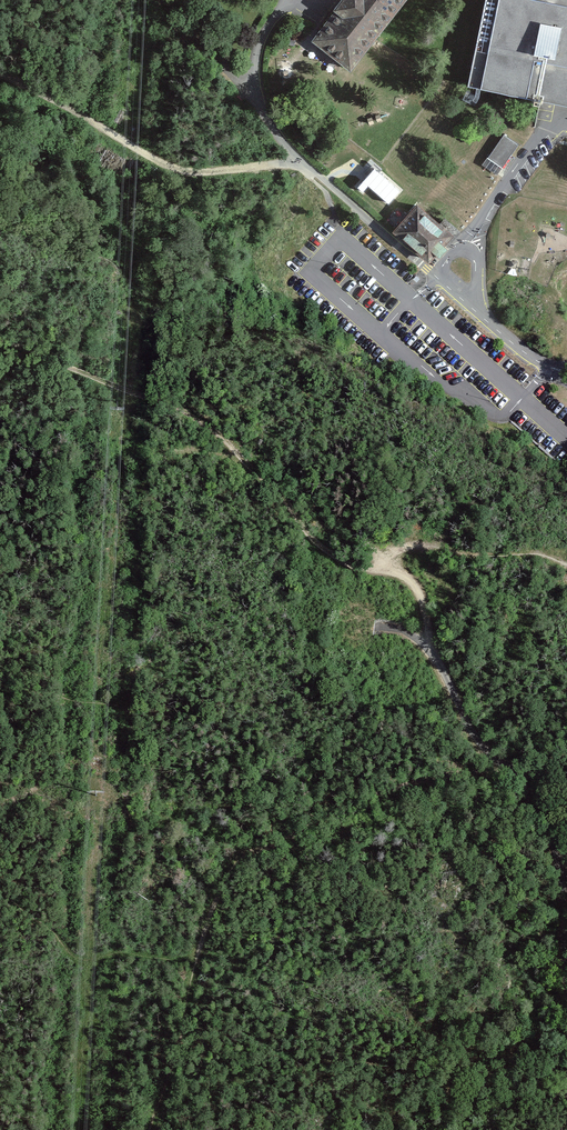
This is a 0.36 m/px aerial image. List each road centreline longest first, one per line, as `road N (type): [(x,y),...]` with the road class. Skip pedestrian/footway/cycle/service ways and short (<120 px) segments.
road 1 (track): [(508,765),(363,798),(233,861),(150,1129)]
road 2 (track): [(0,338),(201,422),(294,510),(316,546),(376,569)]
road 3 (track): [(0,80),(189,172),(307,168)]
road 4 (track): [(566,759),(521,773),(563,874),(566,957)]
road 5 (track): [(376,569),(412,549),(566,563)]

